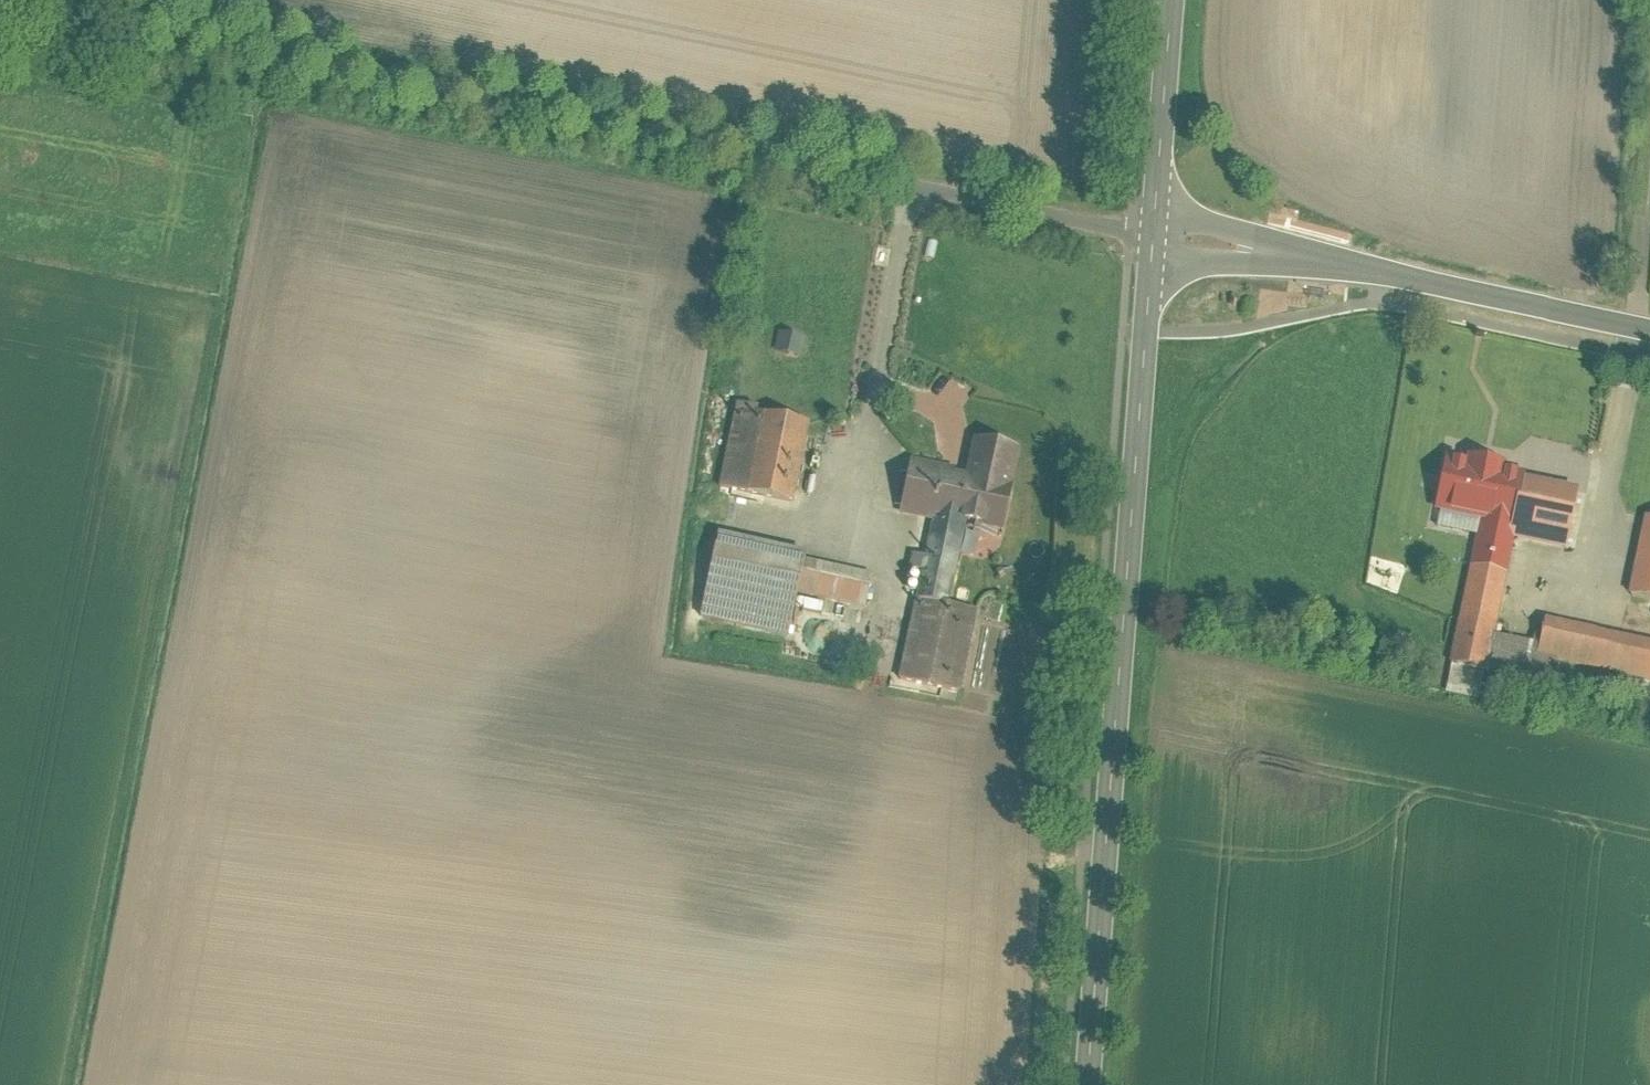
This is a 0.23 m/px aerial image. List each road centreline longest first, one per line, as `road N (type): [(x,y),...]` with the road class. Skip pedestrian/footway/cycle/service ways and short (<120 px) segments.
road 1 (unclassified): [(49,0),(1153,228)]
road 2 (tertiary): [(1153,228),(1092,1084)]
road 3 (tertiary): [(1153,228),(1649,335)]
road 4 (tertiary): [(1172,0),(1153,228)]

